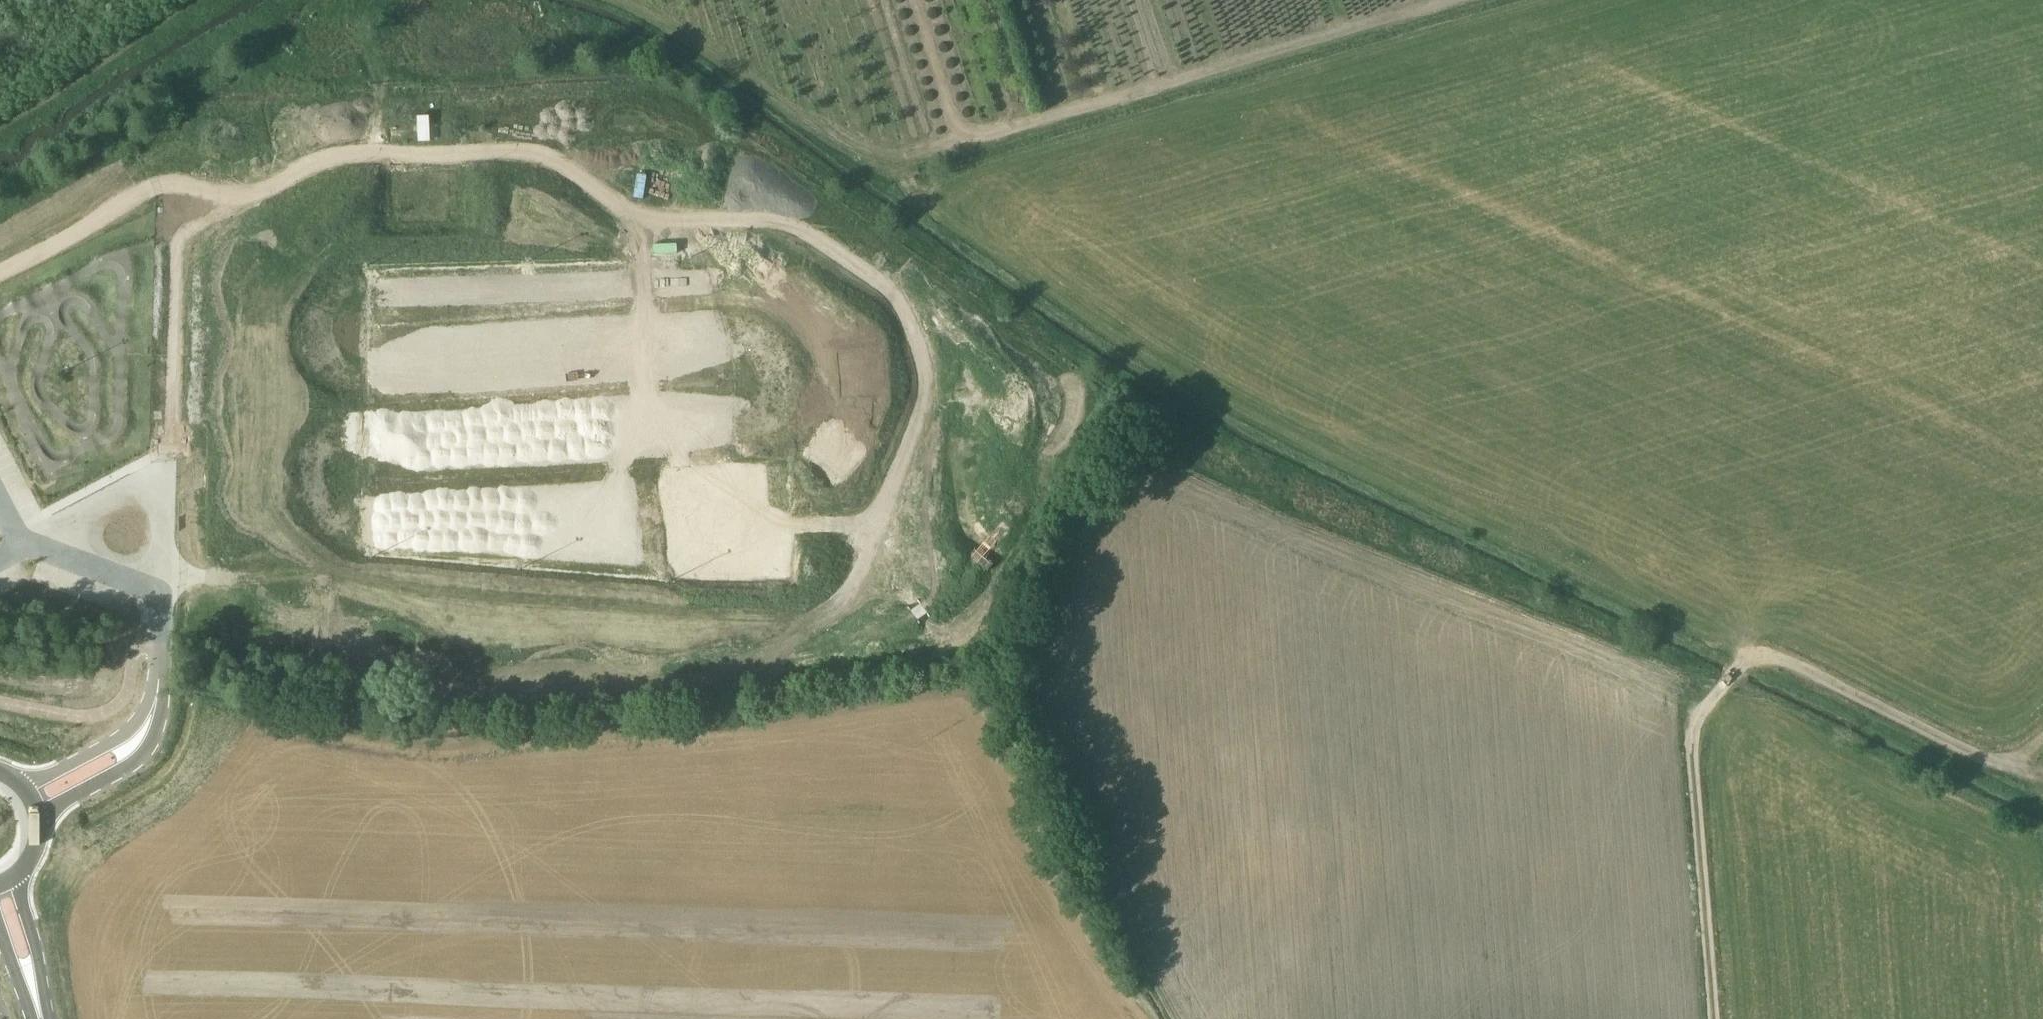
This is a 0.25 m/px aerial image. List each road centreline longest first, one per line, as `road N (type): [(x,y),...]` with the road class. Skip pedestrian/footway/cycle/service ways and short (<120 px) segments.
road 1 (track): [(190,0),(0,124)]
road 2 (tertiary): [(8,877),(28,859),(38,825),(27,791),(0,770)]

